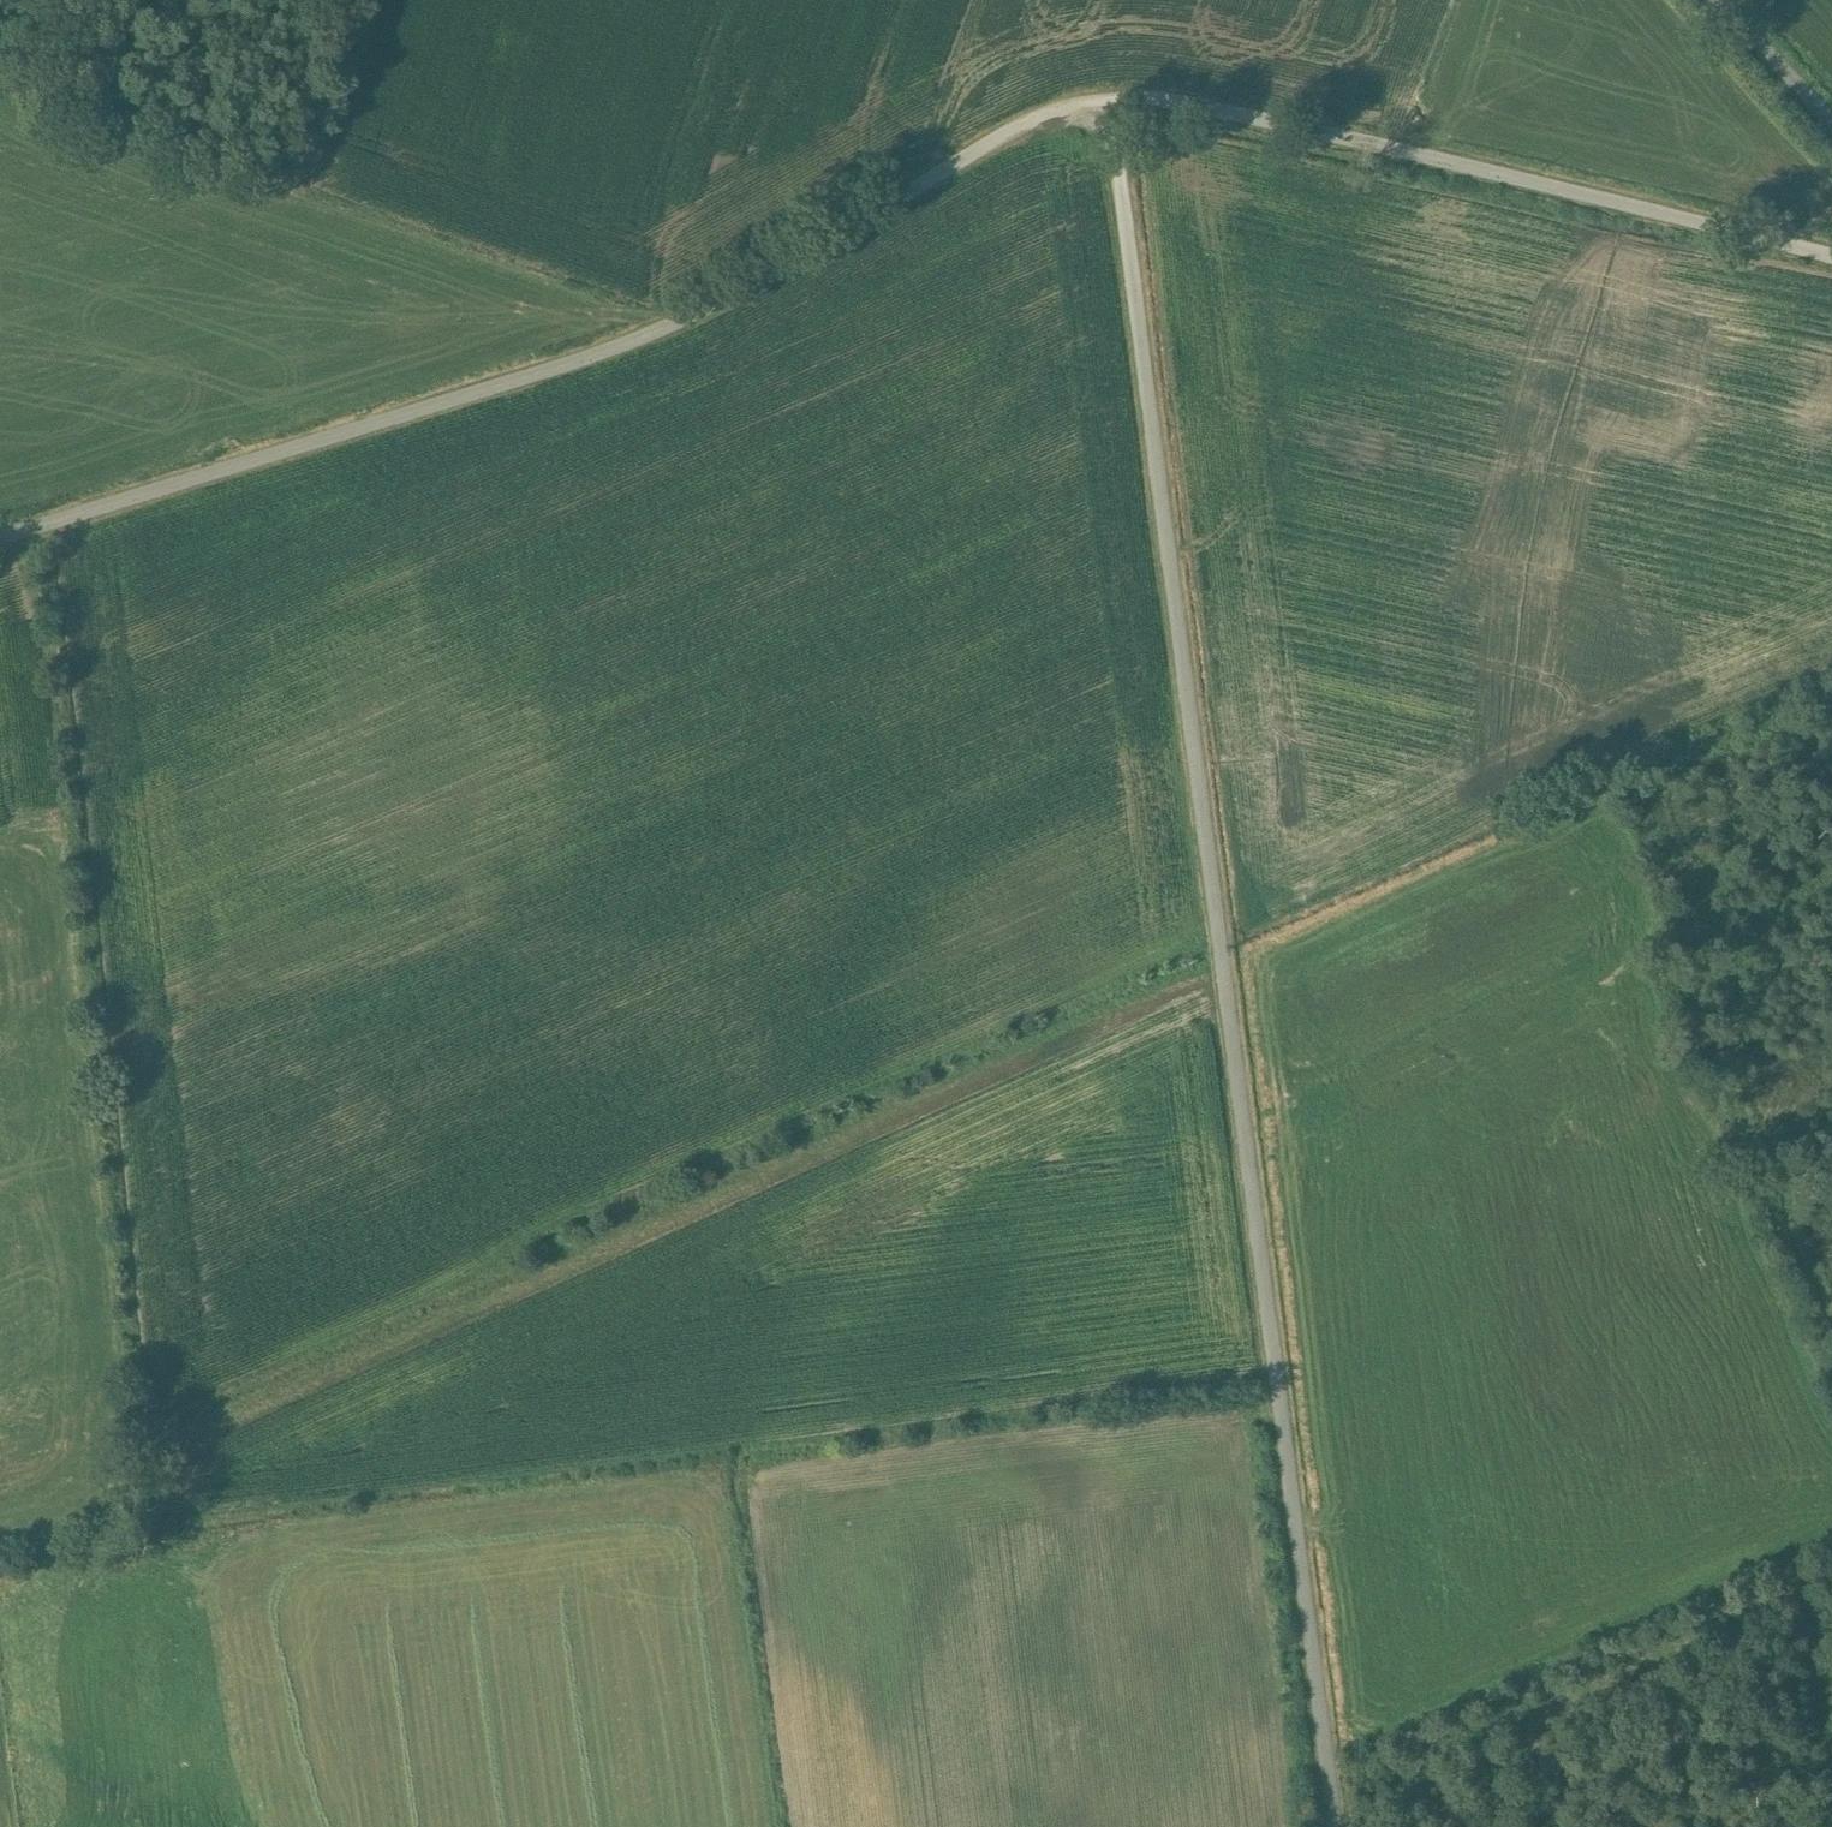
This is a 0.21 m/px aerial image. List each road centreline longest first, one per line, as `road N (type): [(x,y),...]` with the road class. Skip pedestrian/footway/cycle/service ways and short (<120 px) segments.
road 1 (unclassified): [(1106,101),(1333,1826)]
road 2 (unclassified): [(1106,101),(1023,124),(745,289),(649,335),(0,538)]
road 3 (unclassified): [(1831,247),(1178,97),(1106,101)]
road 4 (unclassified): [(1733,0),(1831,107)]

